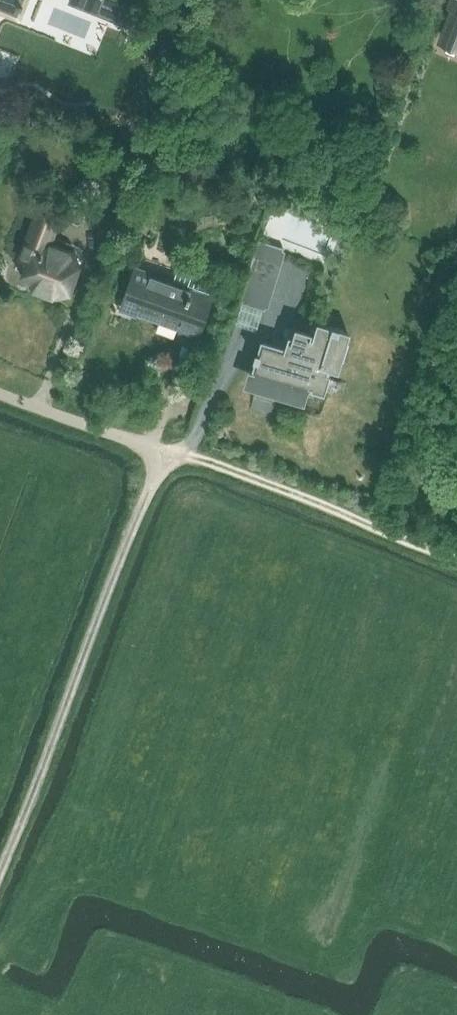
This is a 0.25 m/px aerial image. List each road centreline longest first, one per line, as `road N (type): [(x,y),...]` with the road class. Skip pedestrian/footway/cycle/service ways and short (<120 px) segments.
road 1 (track): [(456,559),(202,461),(152,459)]
road 2 (residential): [(152,459),(137,441),(0,395)]

